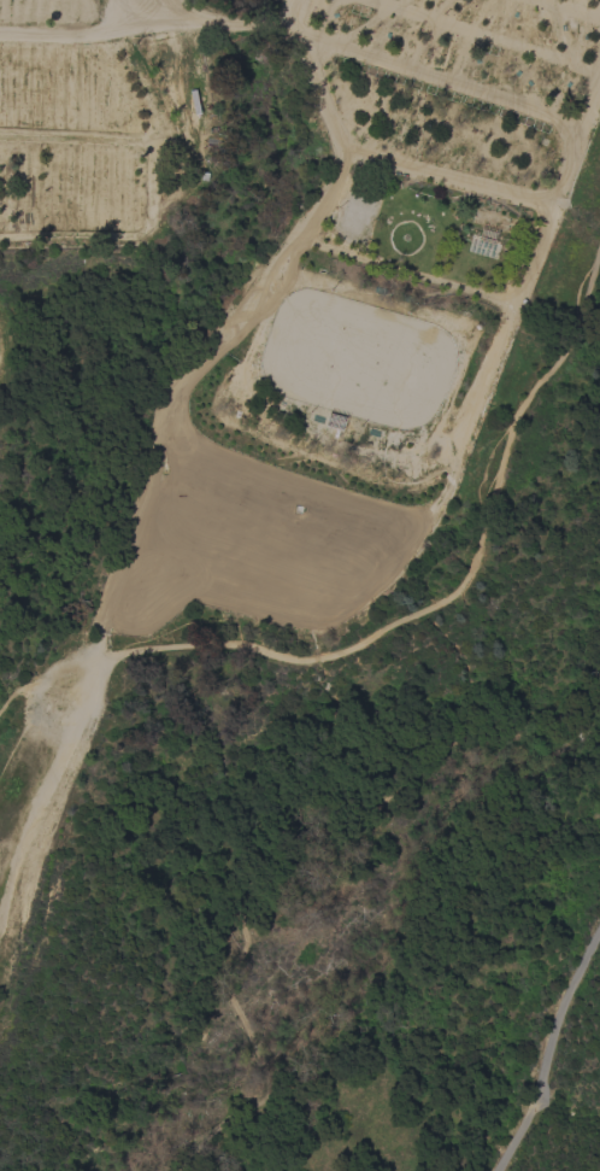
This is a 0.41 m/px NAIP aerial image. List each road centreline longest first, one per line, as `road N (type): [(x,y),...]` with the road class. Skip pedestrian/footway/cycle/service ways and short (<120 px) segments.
road 1 (track): [(0,937),(110,601),(163,474),(188,444),(176,416),(190,376),(234,351),(339,150),(296,40),(298,0)]
road 2 (track): [(110,601),(187,587),(316,617),(395,569),(443,497),(599,88)]
road 3 (track): [(503,1170),(599,933)]

